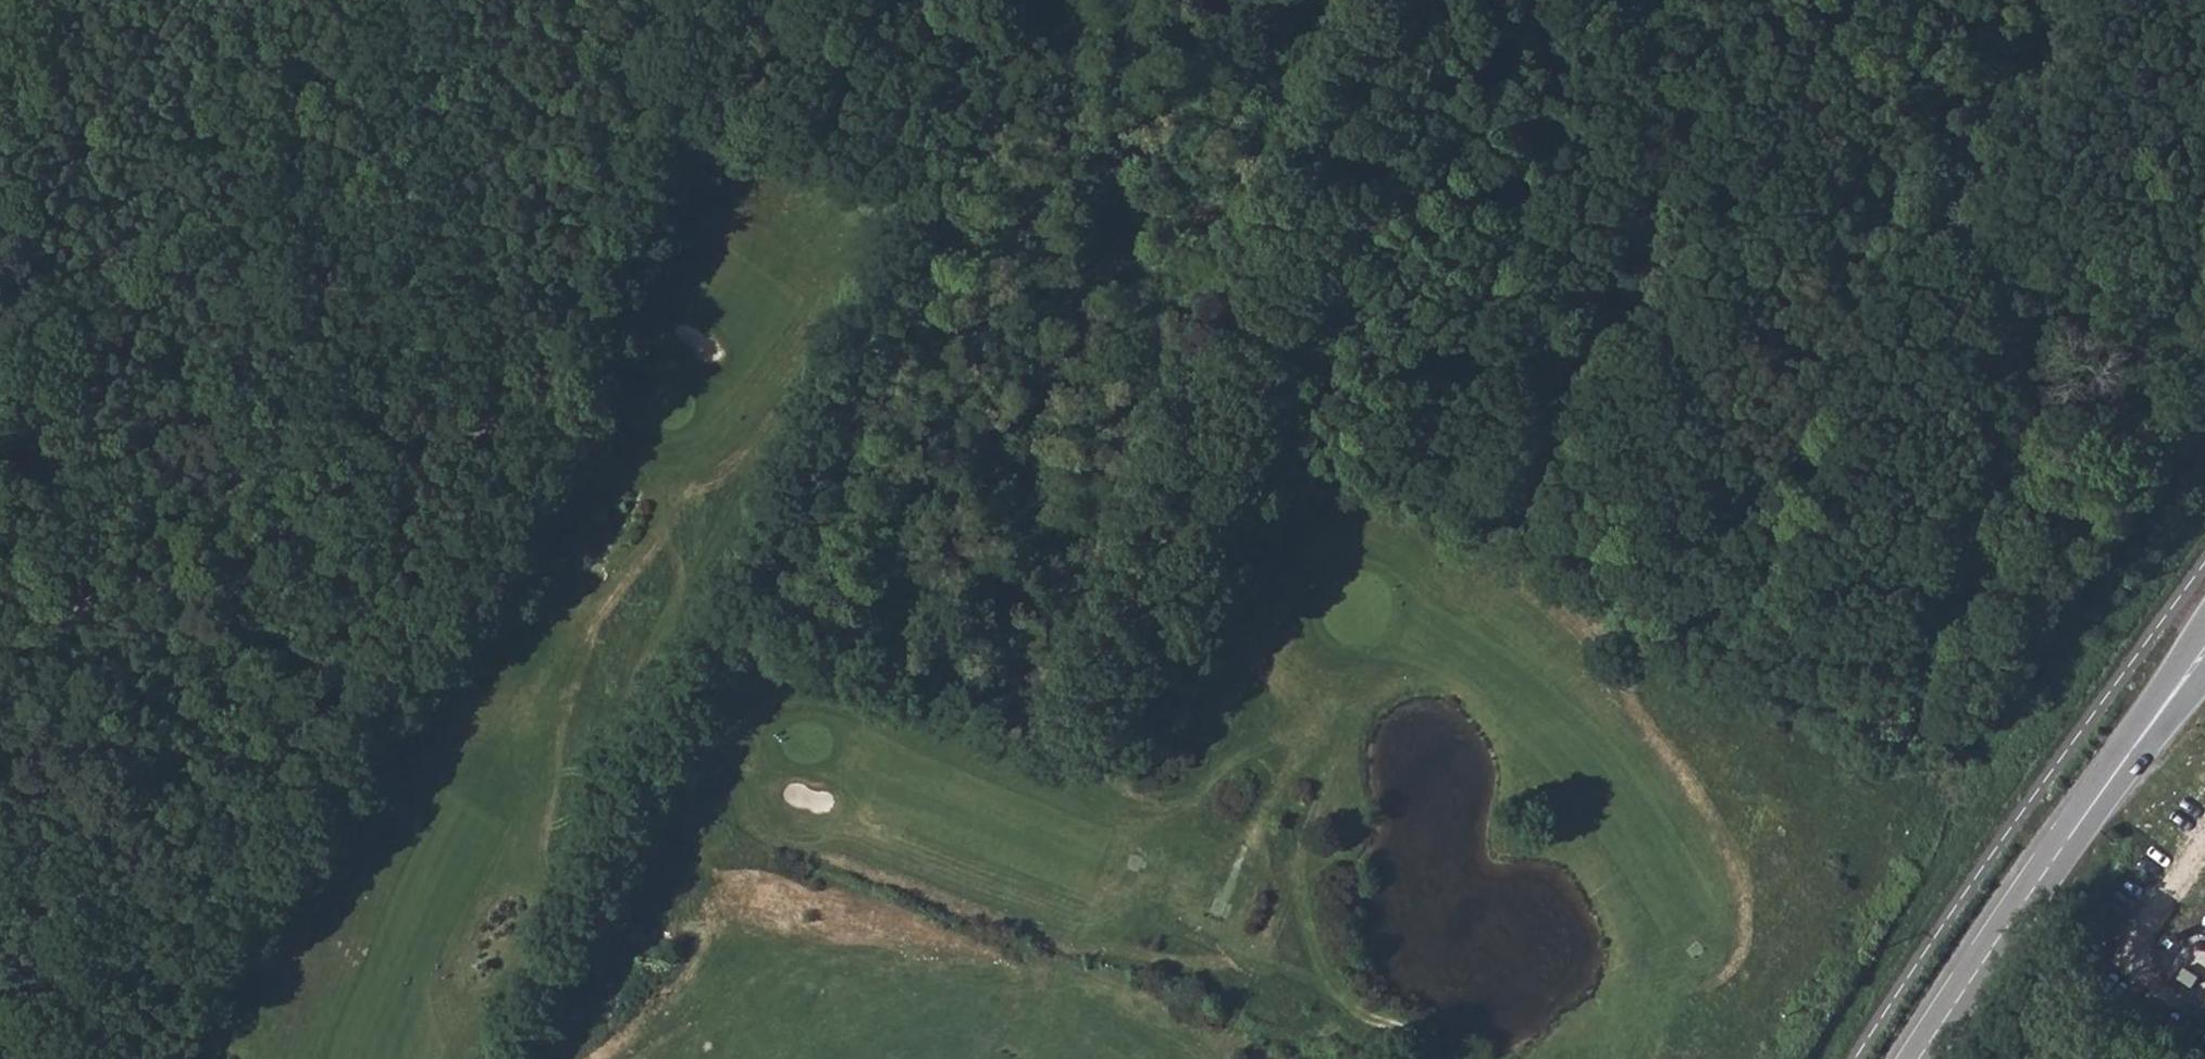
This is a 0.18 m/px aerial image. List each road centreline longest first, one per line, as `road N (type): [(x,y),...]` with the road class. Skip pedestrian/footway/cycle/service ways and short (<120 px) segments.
road 1 (secondary): [(1923,1058),(2091,805)]
road 2 (secondary): [(2204,622),(2091,805)]
road 3 (secondary): [(2091,805),(2204,673)]

